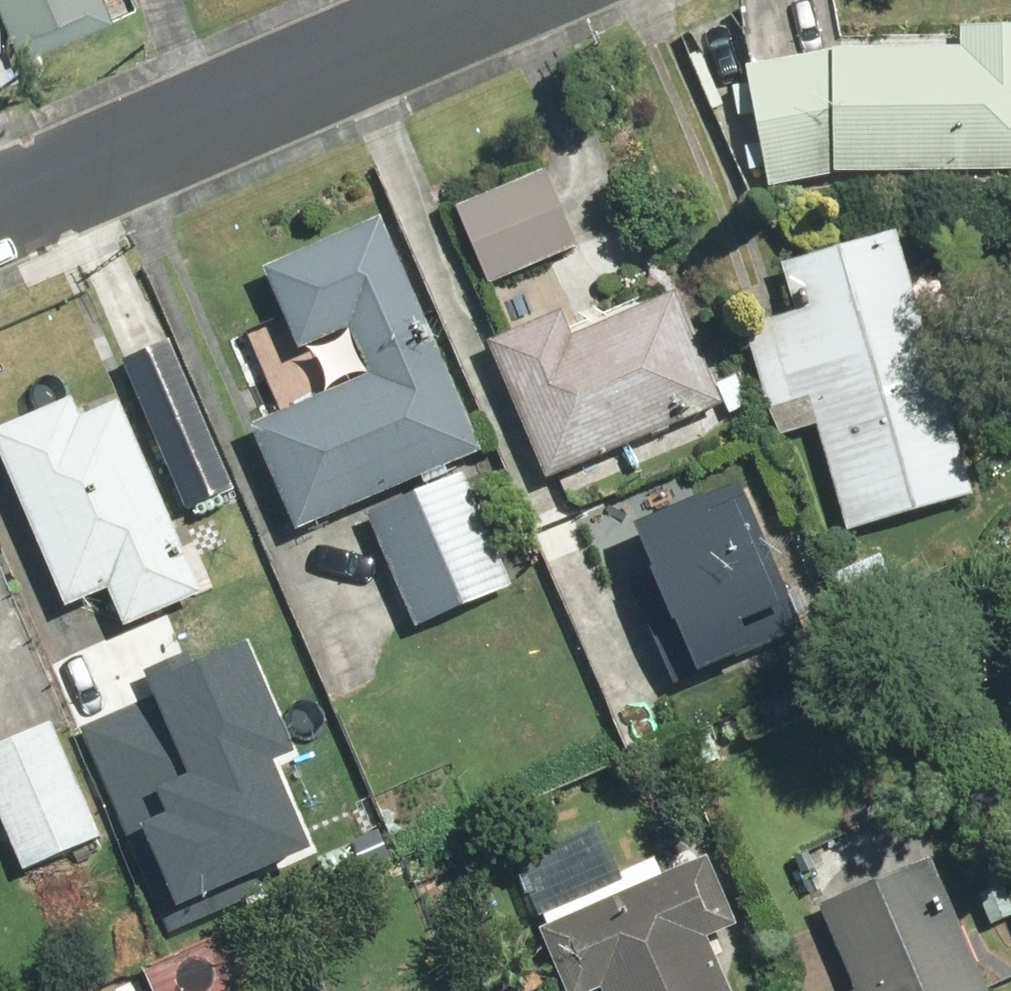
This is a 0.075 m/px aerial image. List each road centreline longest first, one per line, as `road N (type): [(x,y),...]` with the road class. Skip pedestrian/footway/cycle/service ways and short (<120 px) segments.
road 1 (residential): [(0,209),(484,0)]

